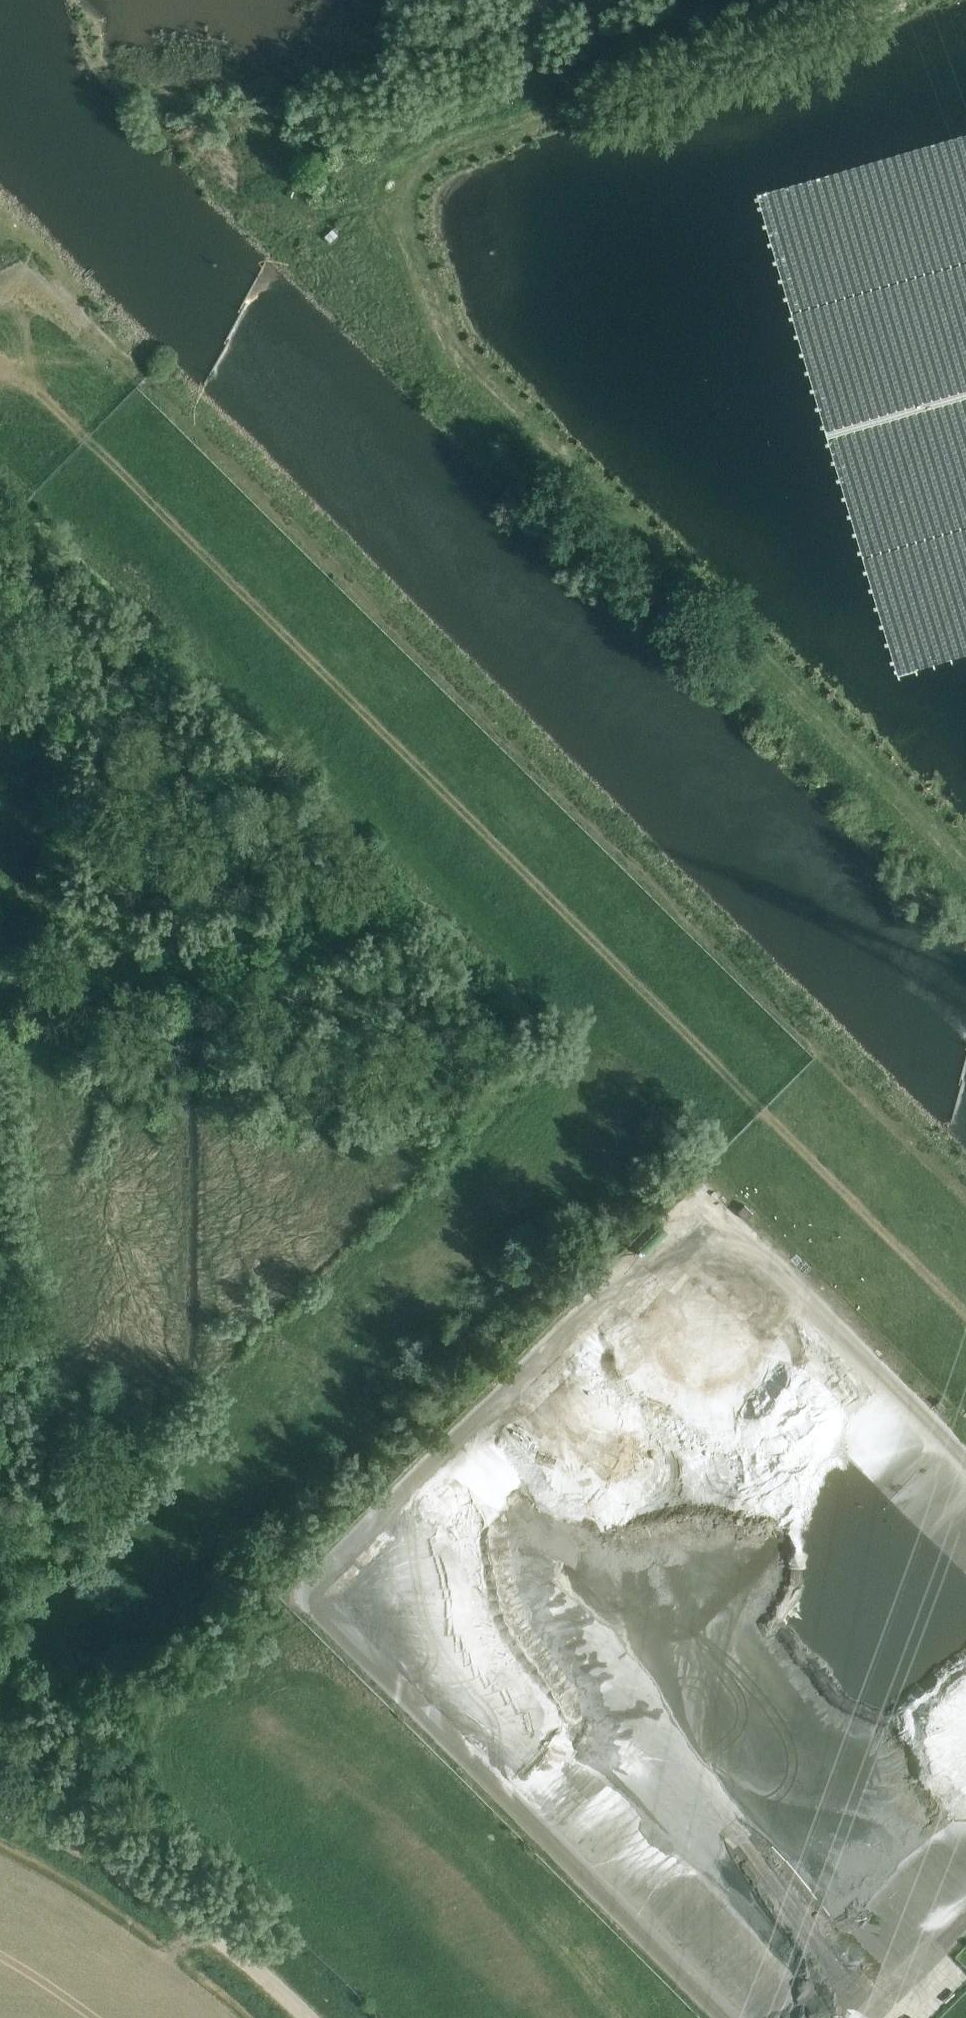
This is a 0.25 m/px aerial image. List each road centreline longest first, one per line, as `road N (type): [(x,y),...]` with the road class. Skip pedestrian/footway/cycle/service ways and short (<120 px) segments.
road 1 (unclassified): [(310,2017),(246,1955),(128,1870),(0,1806)]

